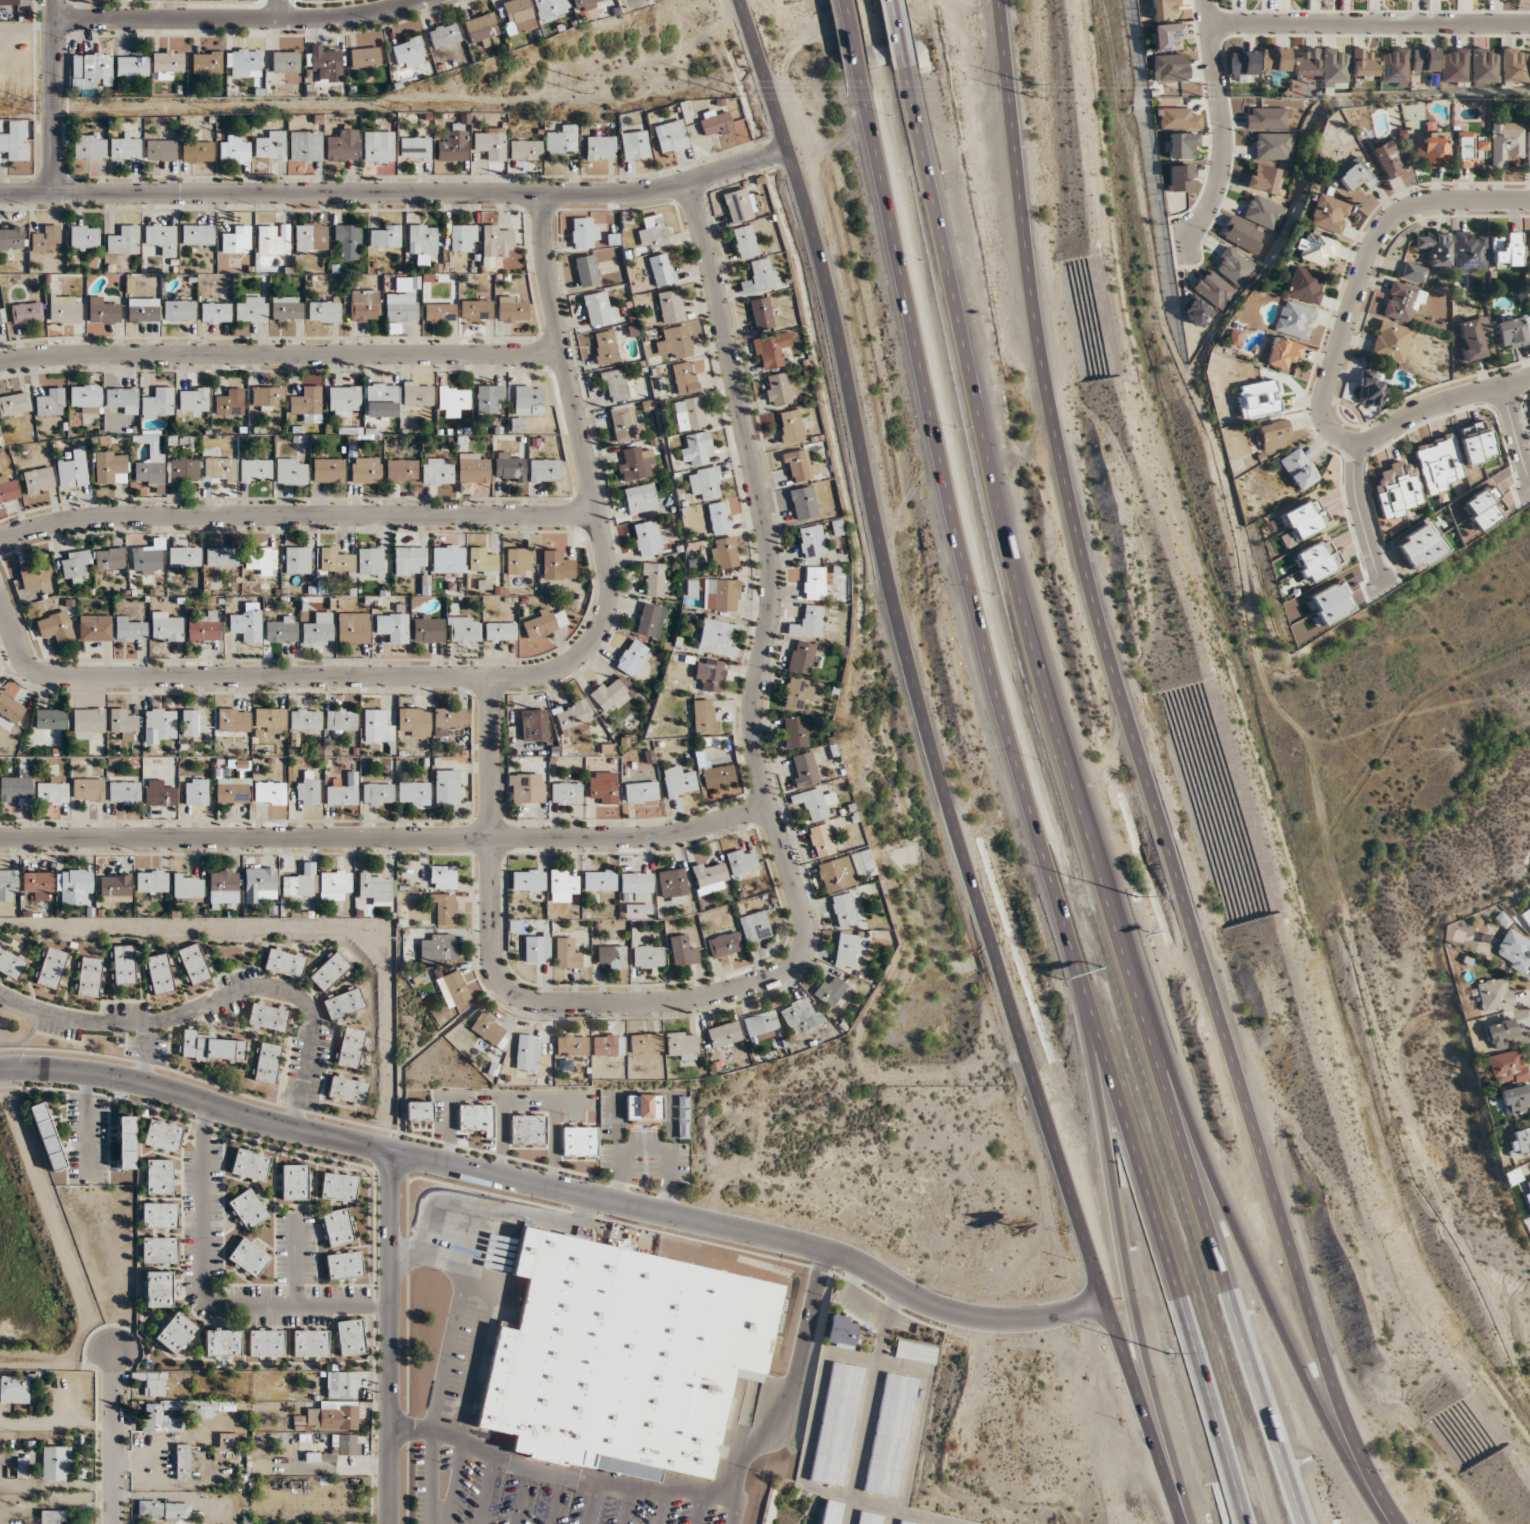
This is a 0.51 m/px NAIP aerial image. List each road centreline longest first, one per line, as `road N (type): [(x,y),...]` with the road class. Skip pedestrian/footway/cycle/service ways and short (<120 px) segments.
road 1 (secondary): [(739,0),(817,245),(937,767),(1178,1523)]
road 2 (secondary): [(1363,1467),(1117,684),(1051,416),(1003,0)]
road 3 (residential): [(688,184),(768,548),(771,611),(753,732),(766,805),(807,930),(800,953),(777,975),(661,1003),(541,1003),(509,992),(493,961),(492,678)]
road 4 (residential): [(0,598),(20,654),(45,675),(492,678),(549,672),(581,652),(603,626),(609,580),(547,272),(547,193)]
road 5 (motorway): [(858,86),(982,640),(1130,1133)]
road 6 (motorway): [(1171,1107),(1030,638),(902,70)]
road 7 (residential): [(0,840),(671,835),(766,805)]
road 8 (residential): [(52,195),(624,195),(688,184),(788,148)]
road 9 (tertiary): [(395,1152),(818,1247),(924,1302),(971,1315),(1057,1315),(1103,1301)]
road 10 (residential): [(0,538),(87,518),(596,511)]
road 11 (residential): [(1529,379),(1429,409),(1355,444),(1336,435),(1322,411),(1364,264),(1389,220),(1425,201),(1529,200)]
road 12 (residential): [(0,364),(105,354),(564,355)]
road 13 (motorway): [(1301,1523),(1171,1107)]
road 14 (motorway): [(1363,1467),(1171,1107)]
road 15 (motorway): [(1130,1133),(1248,1523)]
road 16 (tertiary): [(0,1069),(106,1076),(395,1152)]
road 17 (motorway): [(1130,1133),(1162,1406),(1186,1523)]
road 18 (tertiary): [(395,1152),(390,1523)]
road 19 (residential): [(52,18),(296,20),(417,0)]
road 20 (residential): [(1208,25),(1529,25)]
road 21 (residential): [(1173,235),(1199,224),(1219,171),(1221,114),(1204,0)]
road 22 (residential): [(52,195),(52,0)]
road 23 (residential): [(114,1523),(113,1349)]
road 24 (residential): [(1380,585),(1358,505),(1355,444)]

